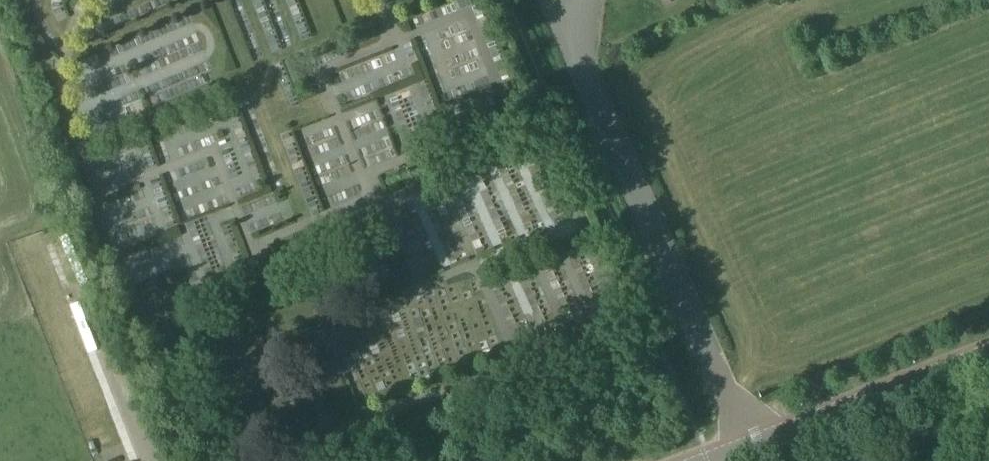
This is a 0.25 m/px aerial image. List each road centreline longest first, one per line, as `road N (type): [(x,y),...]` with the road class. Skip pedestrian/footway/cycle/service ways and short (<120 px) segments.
road 1 (secondary): [(700,460),(988,350)]

